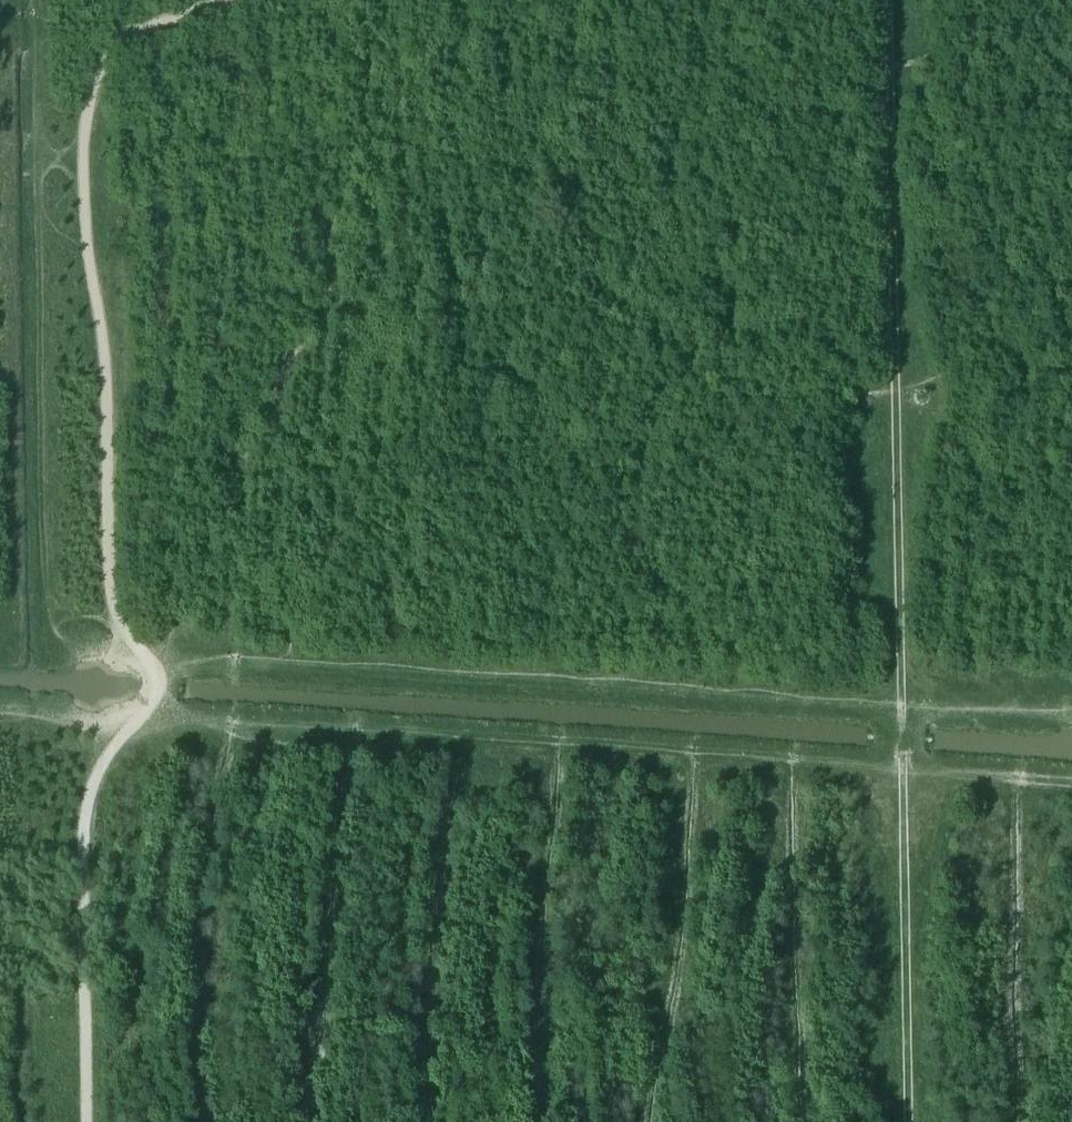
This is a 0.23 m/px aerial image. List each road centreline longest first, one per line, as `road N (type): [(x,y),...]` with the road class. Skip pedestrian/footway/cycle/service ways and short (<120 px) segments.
road 1 (track): [(907,1121),(892,0)]
road 2 (track): [(0,715),(142,719)]

